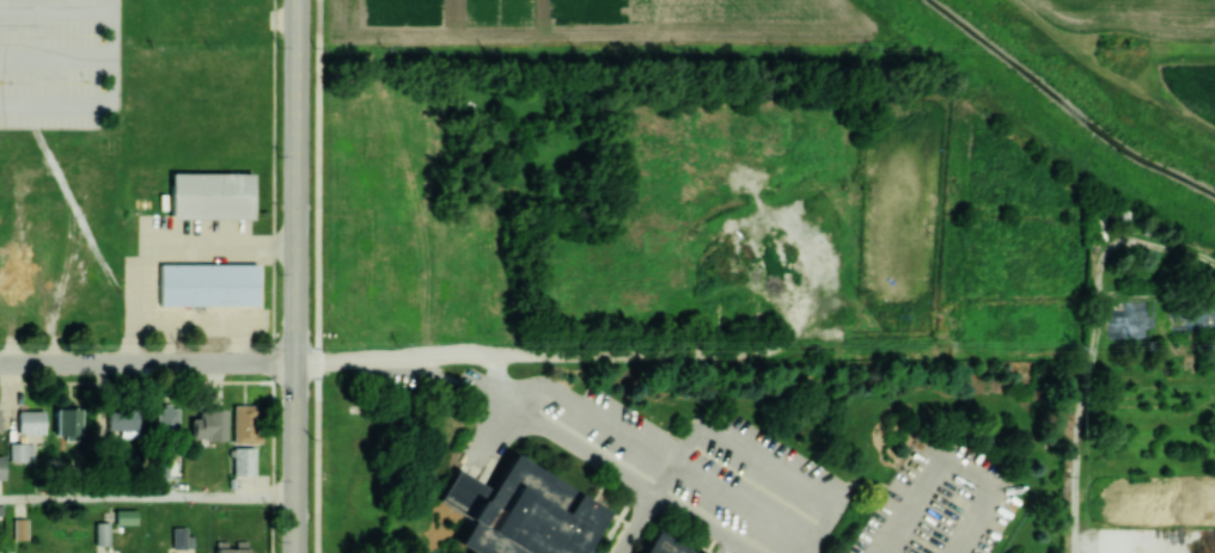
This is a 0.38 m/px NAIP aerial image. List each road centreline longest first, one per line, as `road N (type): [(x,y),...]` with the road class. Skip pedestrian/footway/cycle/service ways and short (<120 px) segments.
road 1 (secondary): [(294,552),(297,0)]
road 2 (residential): [(0,363),(295,362)]

